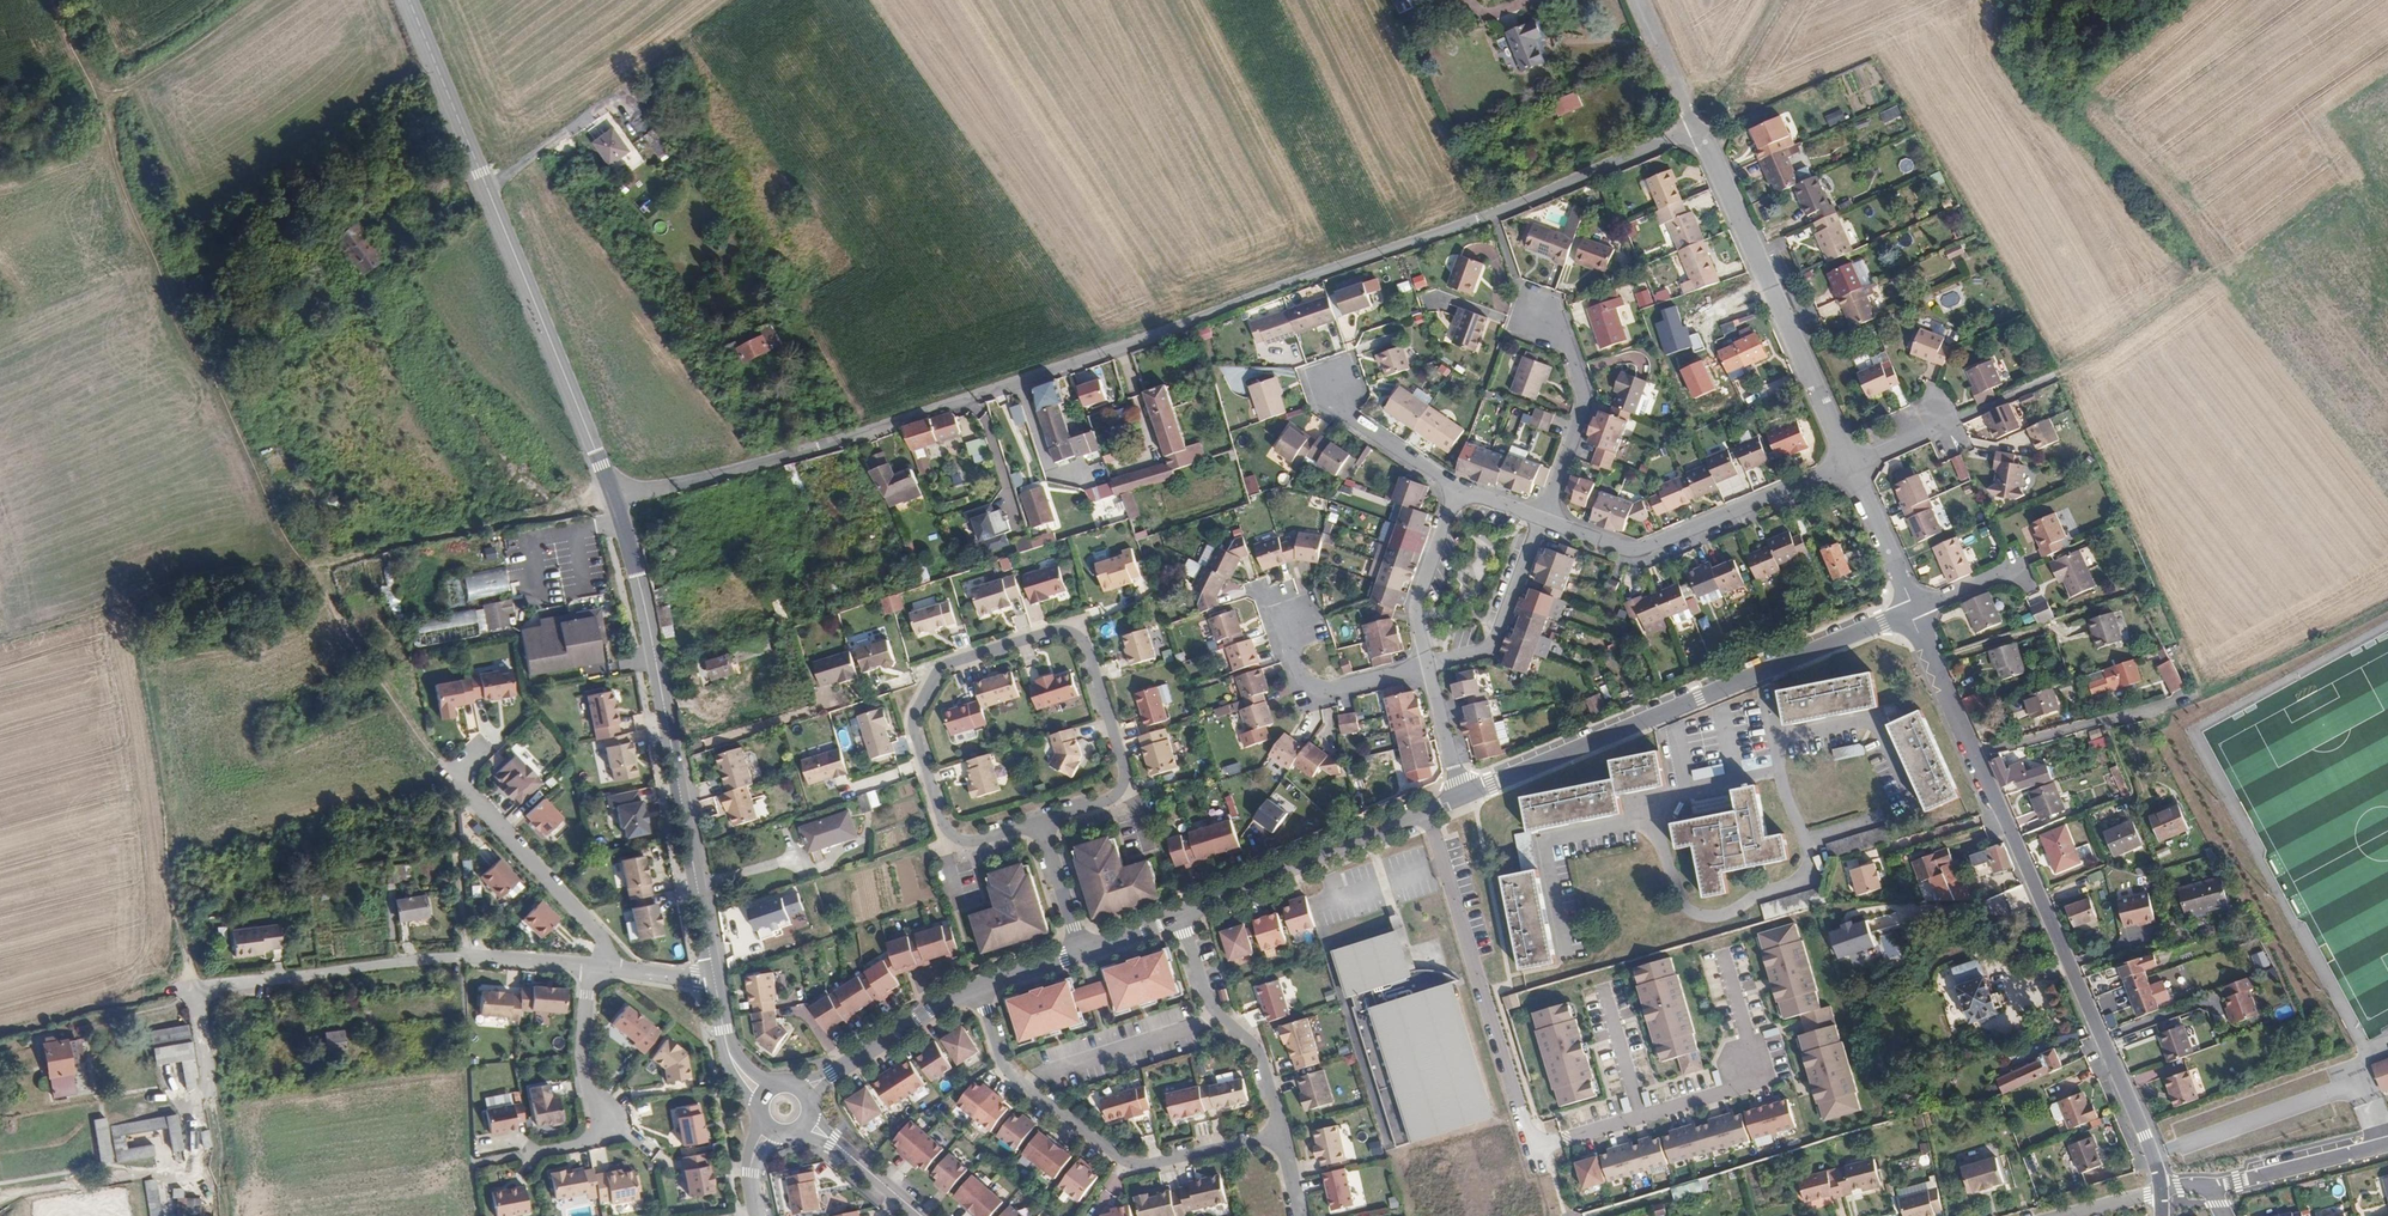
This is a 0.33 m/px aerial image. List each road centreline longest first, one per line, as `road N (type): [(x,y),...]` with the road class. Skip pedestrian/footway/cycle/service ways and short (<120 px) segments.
road 1 (unclassified): [(615,497),(786,457),(1124,348),(1493,217),(1697,130)]
road 2 (track): [(49,0),(144,235),(139,249),(208,371),(216,415),(290,547),(457,776)]
road 3 (track): [(0,647),(204,576),(278,569),(615,497)]
road 4 (residential): [(978,987),(1009,1072),(1124,1160),(1148,1164),(1263,1136),(1276,1128),(1278,1114),(1260,1056),(1209,1004),(1182,915)]
road 5 (residential): [(1913,609),(2146,1134),(2161,1185)]
road 6 (residential): [(1041,820),(1107,800),(1125,779),(1089,651),(1064,629),(945,665),(917,708),(914,730),(944,826),(976,841)]
road 7 (secondary): [(409,0),(615,497)]
road 8 (residential): [(1459,793),(1913,609)]
road 9 (secondary): [(615,497),(656,659),(714,975)]
road 10 (residential): [(193,992),(397,961),(593,965)]
road 11 (track): [(125,604),(193,992)]
road 12 (residential): [(1697,130),(1852,466)]
road 13 (residential): [(1426,808),(1527,1132),(1545,1154)]
road 14 (residential): [(1852,466),(1655,552),(1617,549),(1545,523)]
road 15 (residential): [(1426,808),(1182,915)]
road 16 (residential): [(533,1152),(583,1139),(606,1123),(585,1086),(581,1049),(593,965)]
road 17 (residential): [(1545,523),(1582,408),(1560,340),(1525,313)]
road 18 (track): [(225,1215),(193,992)]
road 19 (residential): [(598,931),(457,776)]
road 20 (track): [(0,1032),(95,1004),(193,992)]
road 21 (residential): [(1299,617),(1294,654),(1304,682),(1328,694),(1428,666)]
road 22 (residential): [(1452,492),(1414,611),(1428,666)]
road 23 (track): [(2198,281),(2056,378)]
road 24 (residential): [(978,987),(831,1073)]
road 25 (residential): [(1452,492),(1352,428),(1330,387)]
road 26 (track): [(484,809),(462,834),(460,857),(472,956)]
road 27 (residential): [(1852,466),(1913,609)]
road 28 (residential): [(1638,0),(1697,130)]
road 29 (residential): [(1081,954),(1041,820)]
road 30 (residential): [(1428,666),(1459,793)]

